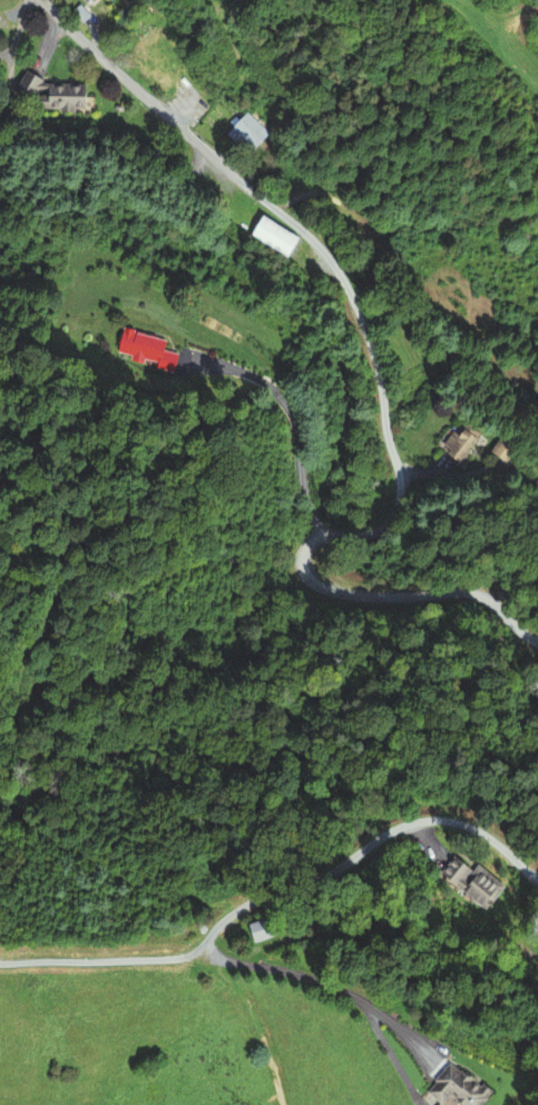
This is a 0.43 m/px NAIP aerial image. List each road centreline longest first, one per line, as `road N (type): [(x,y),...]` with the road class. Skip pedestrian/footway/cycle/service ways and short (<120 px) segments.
road 1 (residential): [(250,192),(311,237),(343,278),(375,359),(398,467),(390,518),(378,530),(309,545),(306,577),(322,588),(379,596),(470,591),(537,643)]
road 2 (residential): [(537,880),(468,825),(425,820),(398,828),(311,881),(256,898),(183,957),(0,964)]
road 3 (residential): [(40,0),(250,192)]
road 4 (residential): [(202,943),(222,959),(314,979),(364,1000)]

